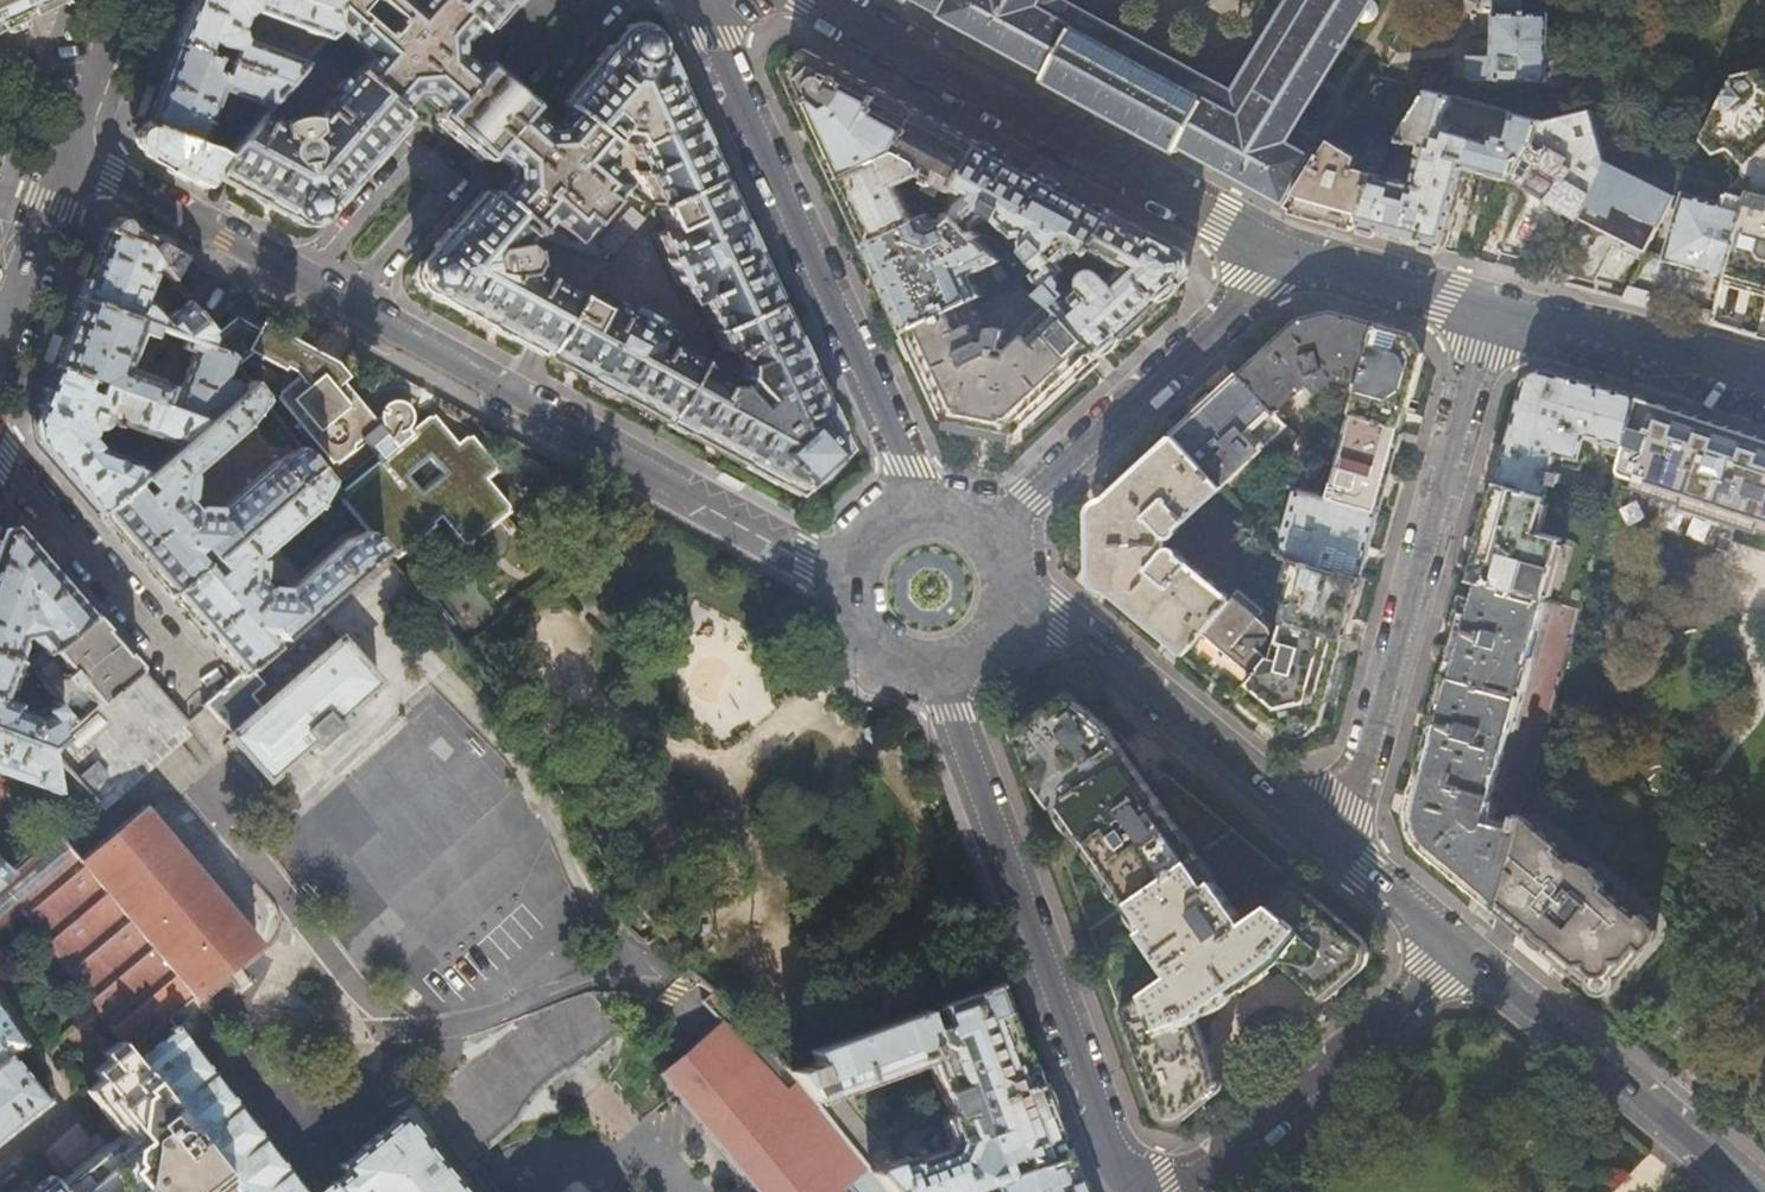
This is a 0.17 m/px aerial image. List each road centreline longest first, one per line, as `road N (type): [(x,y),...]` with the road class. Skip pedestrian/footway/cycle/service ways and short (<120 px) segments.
road 1 (residential): [(846,581),(71,154)]
road 2 (residential): [(1492,307),(1339,851)]
road 3 (residential): [(697,0),(926,506)]
road 4 (residential): [(942,672),(1128,1191)]
road 5 (residential): [(820,0),(1285,254)]
road 6 (residential): [(1339,851),(1014,581)]
road 7 (residential): [(994,535),(1285,254)]
road 8 (residential): [(1747,1191),(1460,953)]
road 9 (residential): [(1177,1191),(1460,953)]
road 10 (residential): [(1492,307),(1764,384)]
road 11 (residential): [(1285,254),(1492,307)]
road 12 (tertiary): [(0,341),(71,154)]
road 13 (tertiary): [(71,154),(127,0)]
road 14 (residential): [(1460,953),(1339,851)]
road 15 (residential): [(846,581),(858,632),(875,652),(895,665),(942,672)]
road 16 (residential): [(942,672),(992,646),(1014,604),(1014,581)]

